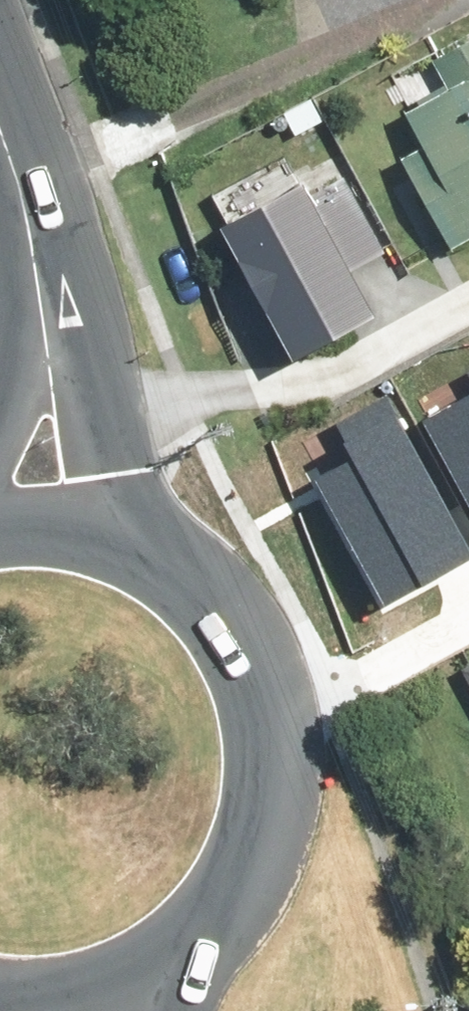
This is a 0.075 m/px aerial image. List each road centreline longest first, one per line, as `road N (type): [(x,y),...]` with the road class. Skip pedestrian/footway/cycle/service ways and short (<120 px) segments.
road 1 (secondary): [(139,534),(199,577),(243,635),(267,704),(270,777),(251,848),(211,910),(93,1002)]
road 2 (secondary): [(42,294),(139,534)]
road 3 (secondary): [(42,294),(0,138)]
road 4 (secondary): [(0,508),(72,511),(139,534)]
road 5 (secondary): [(0,414),(42,294)]

